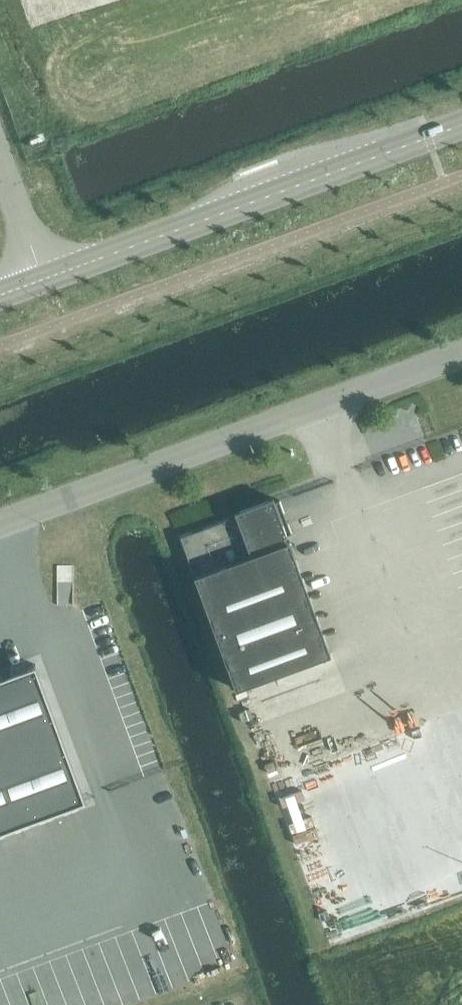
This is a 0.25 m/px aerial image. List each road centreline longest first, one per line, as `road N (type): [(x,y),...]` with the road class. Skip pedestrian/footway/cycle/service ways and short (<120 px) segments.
road 1 (unclassified): [(461,355),(0,525)]
road 2 (secondary): [(42,280),(461,125)]
road 3 (unclassified): [(42,280),(0,159)]

